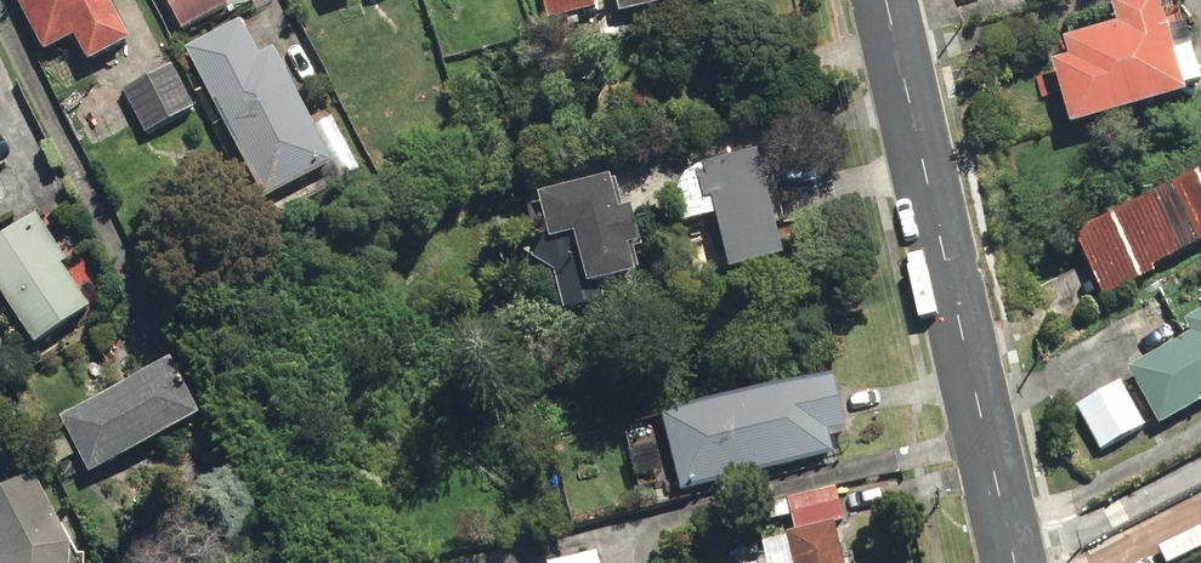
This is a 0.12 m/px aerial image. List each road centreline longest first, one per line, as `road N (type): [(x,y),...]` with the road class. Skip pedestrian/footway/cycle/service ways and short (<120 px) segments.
road 1 (tertiary): [(1016,562),(883,0)]

